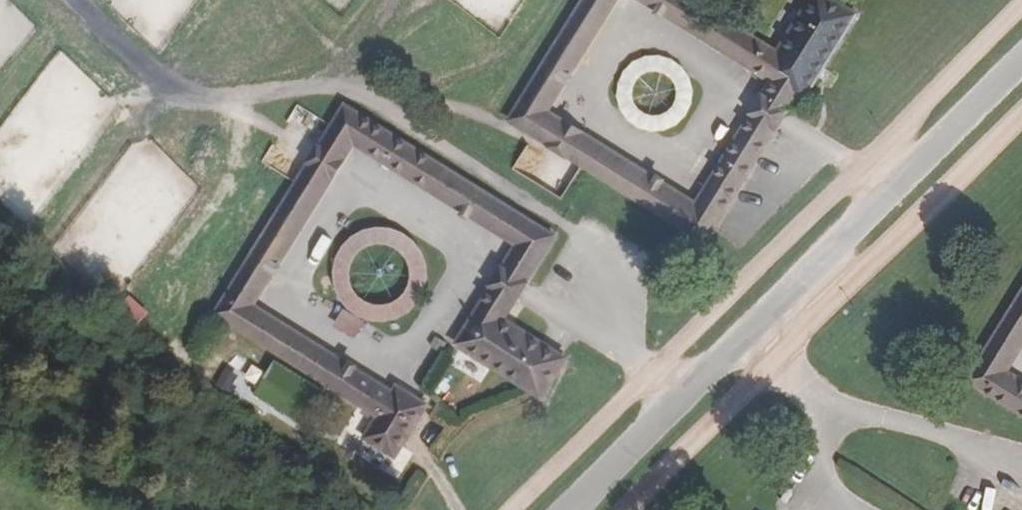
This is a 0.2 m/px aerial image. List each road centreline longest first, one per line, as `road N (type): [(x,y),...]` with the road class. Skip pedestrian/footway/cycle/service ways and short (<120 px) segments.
road 1 (track): [(1021,4),(517,509)]
road 2 (track): [(78,0),(187,94),(211,100),(350,91),(576,230),(574,325)]

